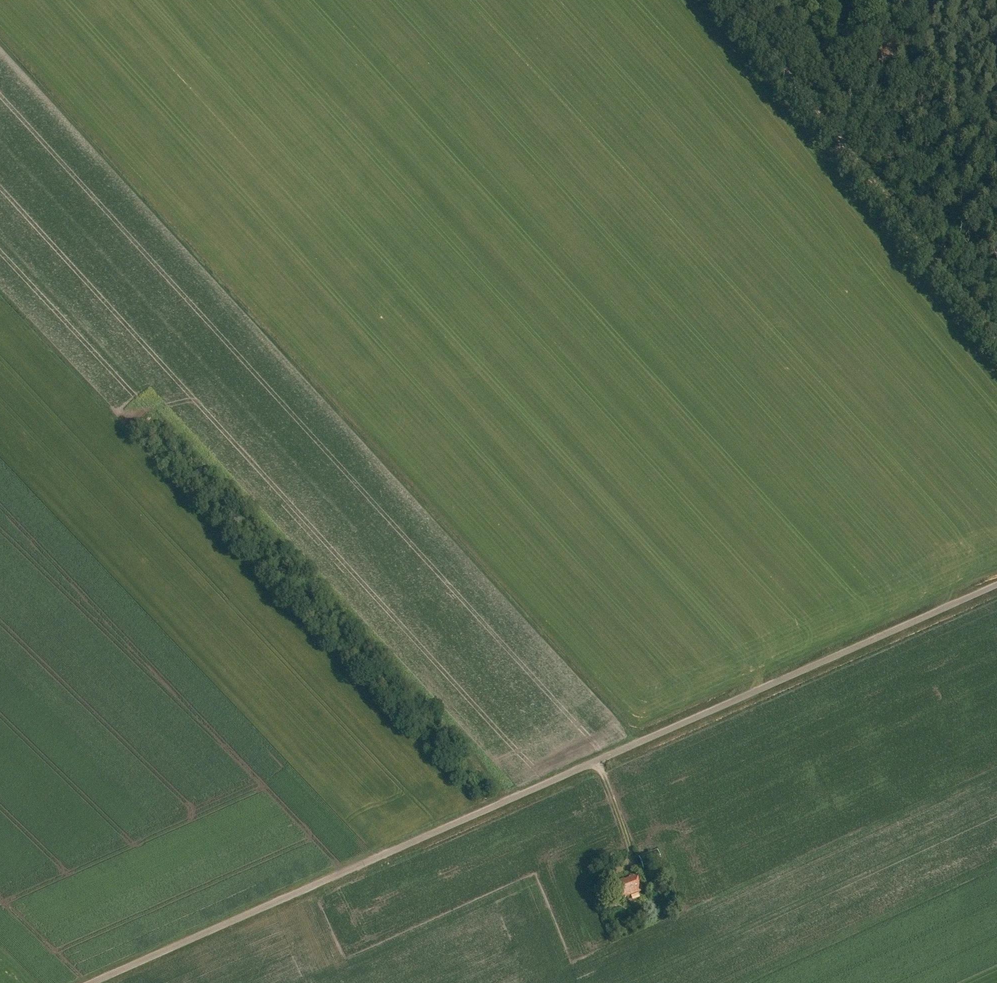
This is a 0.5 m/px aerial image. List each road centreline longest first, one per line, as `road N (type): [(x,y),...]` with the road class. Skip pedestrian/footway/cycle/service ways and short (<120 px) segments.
road 1 (unclassified): [(90,982),(996,584)]
road 2 (track): [(730,0),(996,336)]

